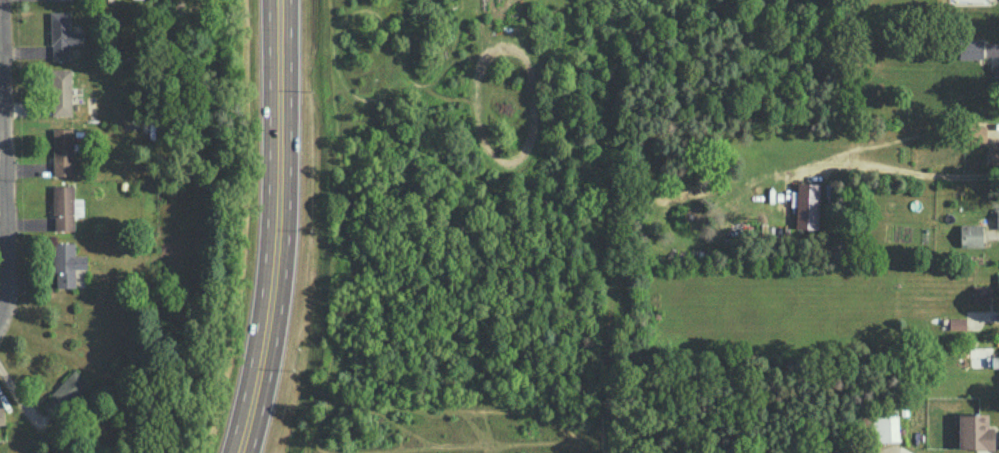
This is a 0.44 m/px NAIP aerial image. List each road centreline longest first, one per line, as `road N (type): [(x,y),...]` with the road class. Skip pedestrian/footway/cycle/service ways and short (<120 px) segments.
road 1 (secondary): [(279,0),(274,299),(242,452)]
road 2 (residential): [(0,326),(7,298),(1,0)]

